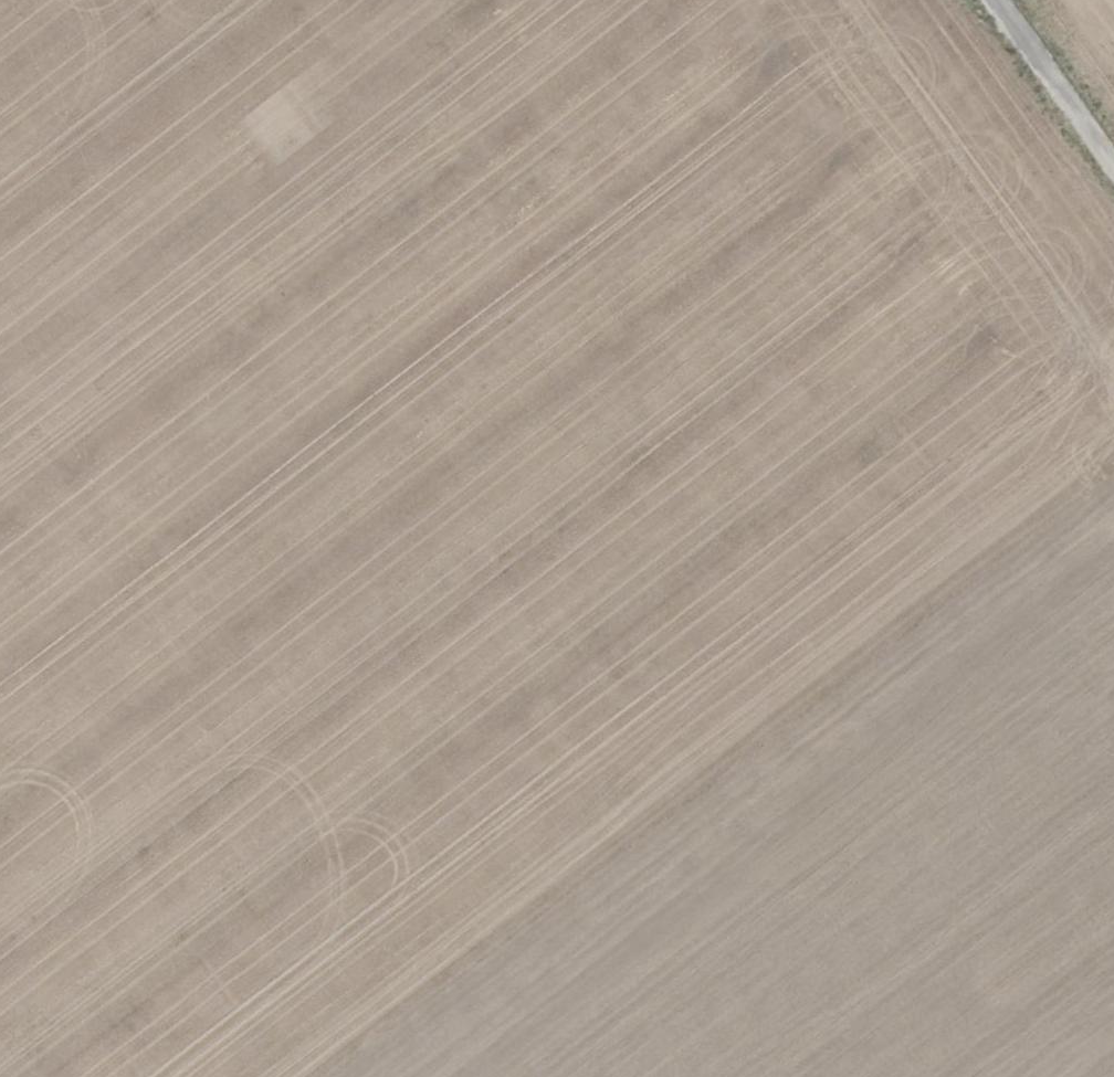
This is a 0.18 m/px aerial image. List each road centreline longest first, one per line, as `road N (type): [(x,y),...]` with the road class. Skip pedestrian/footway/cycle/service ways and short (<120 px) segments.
road 1 (track): [(1113,170),(994,0)]

